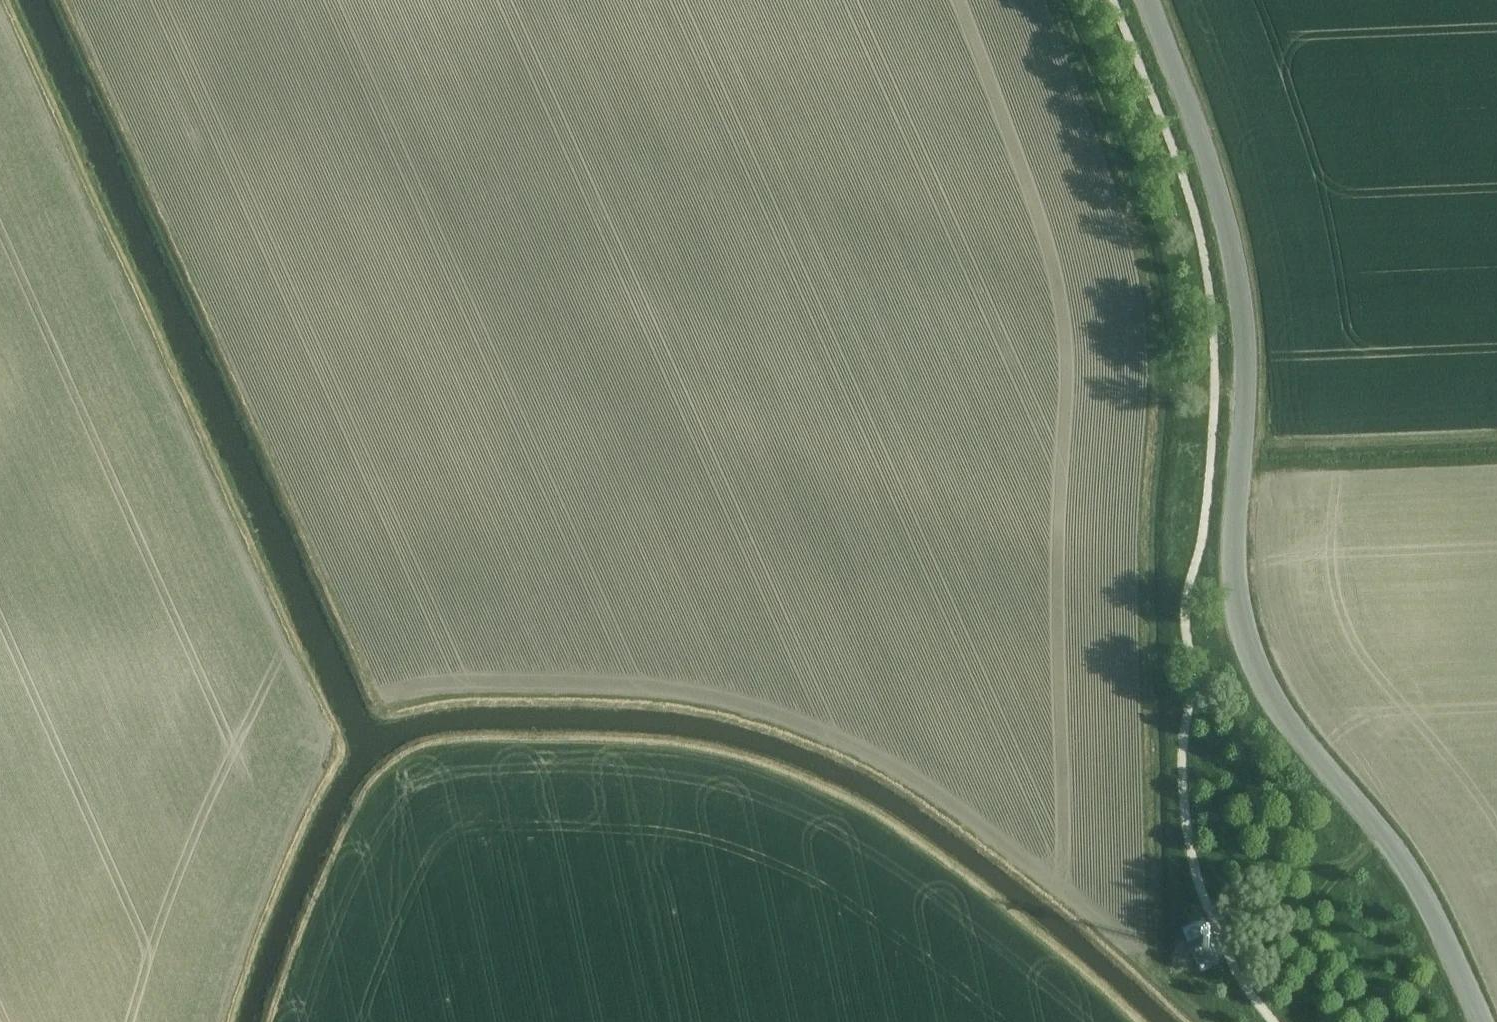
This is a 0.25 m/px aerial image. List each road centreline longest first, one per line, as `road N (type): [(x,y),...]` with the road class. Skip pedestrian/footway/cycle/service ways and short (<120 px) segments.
road 1 (tertiary): [(1483,1021),(1406,863),(1277,707),(1246,638),(1234,561),(1249,371),(1238,263),(1150,0)]

